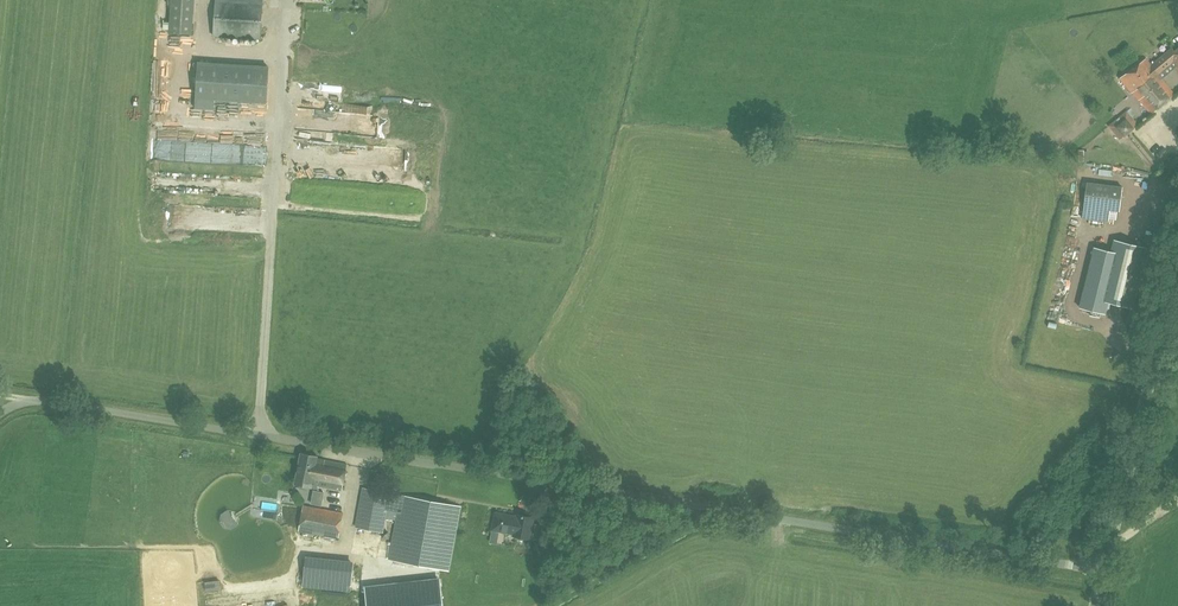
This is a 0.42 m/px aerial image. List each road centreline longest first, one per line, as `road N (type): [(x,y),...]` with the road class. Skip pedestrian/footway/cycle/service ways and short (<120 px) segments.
road 1 (unclassified): [(0,415),(44,401),(1103,570)]
road 2 (unclassified): [(1103,570),(1177,267)]

